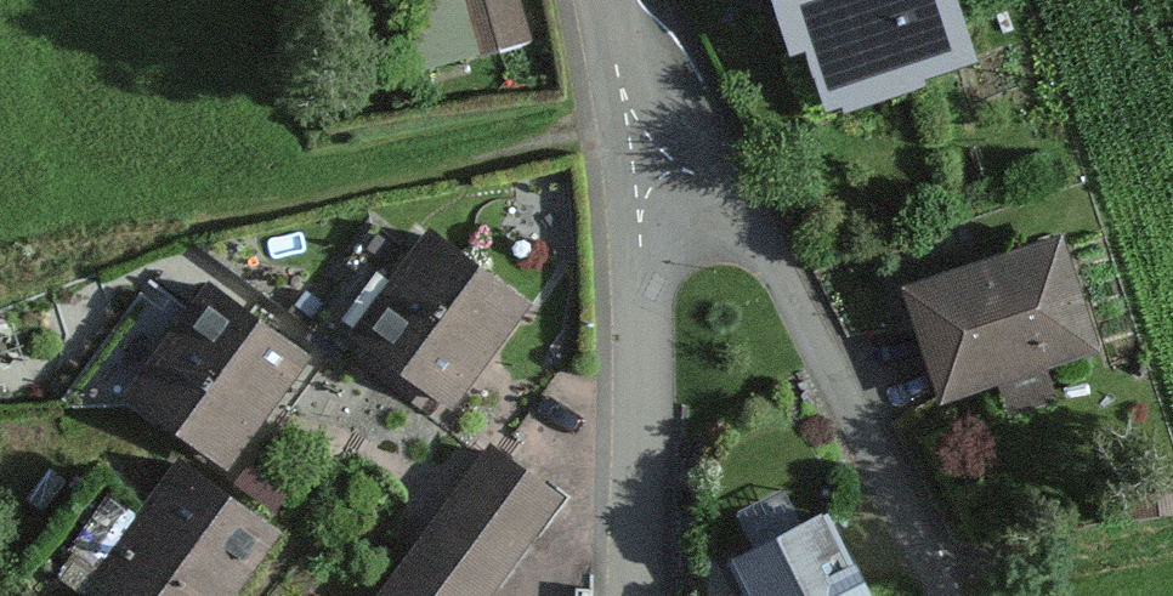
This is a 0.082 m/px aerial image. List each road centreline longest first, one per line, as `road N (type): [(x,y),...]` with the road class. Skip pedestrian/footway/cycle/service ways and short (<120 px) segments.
road 1 (residential): [(639,595),(638,153)]
road 2 (residential): [(598,0),(638,153)]

